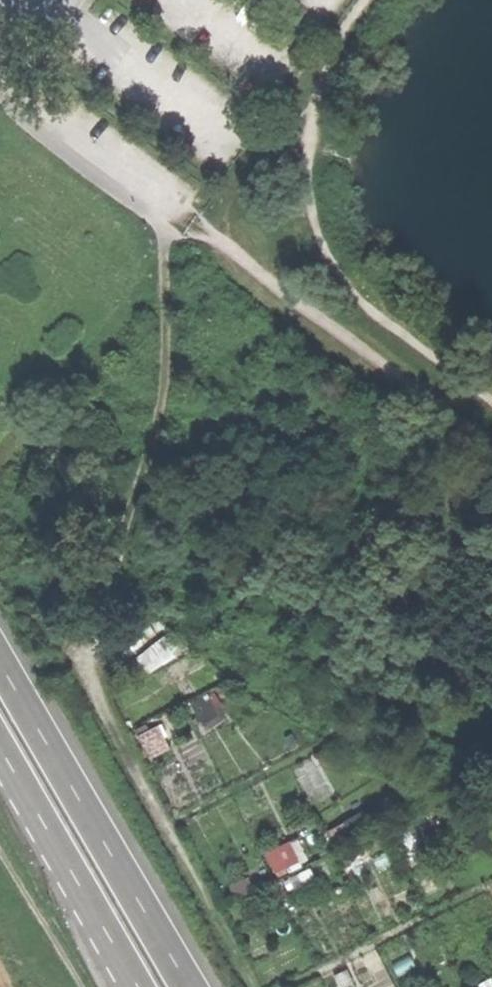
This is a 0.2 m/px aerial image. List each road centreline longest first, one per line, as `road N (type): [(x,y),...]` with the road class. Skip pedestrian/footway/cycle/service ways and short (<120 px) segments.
road 1 (track): [(156,215),(166,323),(161,409),(96,642),(95,694),(255,986)]
road 2 (track): [(156,215),(219,243),(491,438)]
road 3 (primary): [(189,986),(0,663)]
road 4 (primary): [(0,748),(137,986)]

